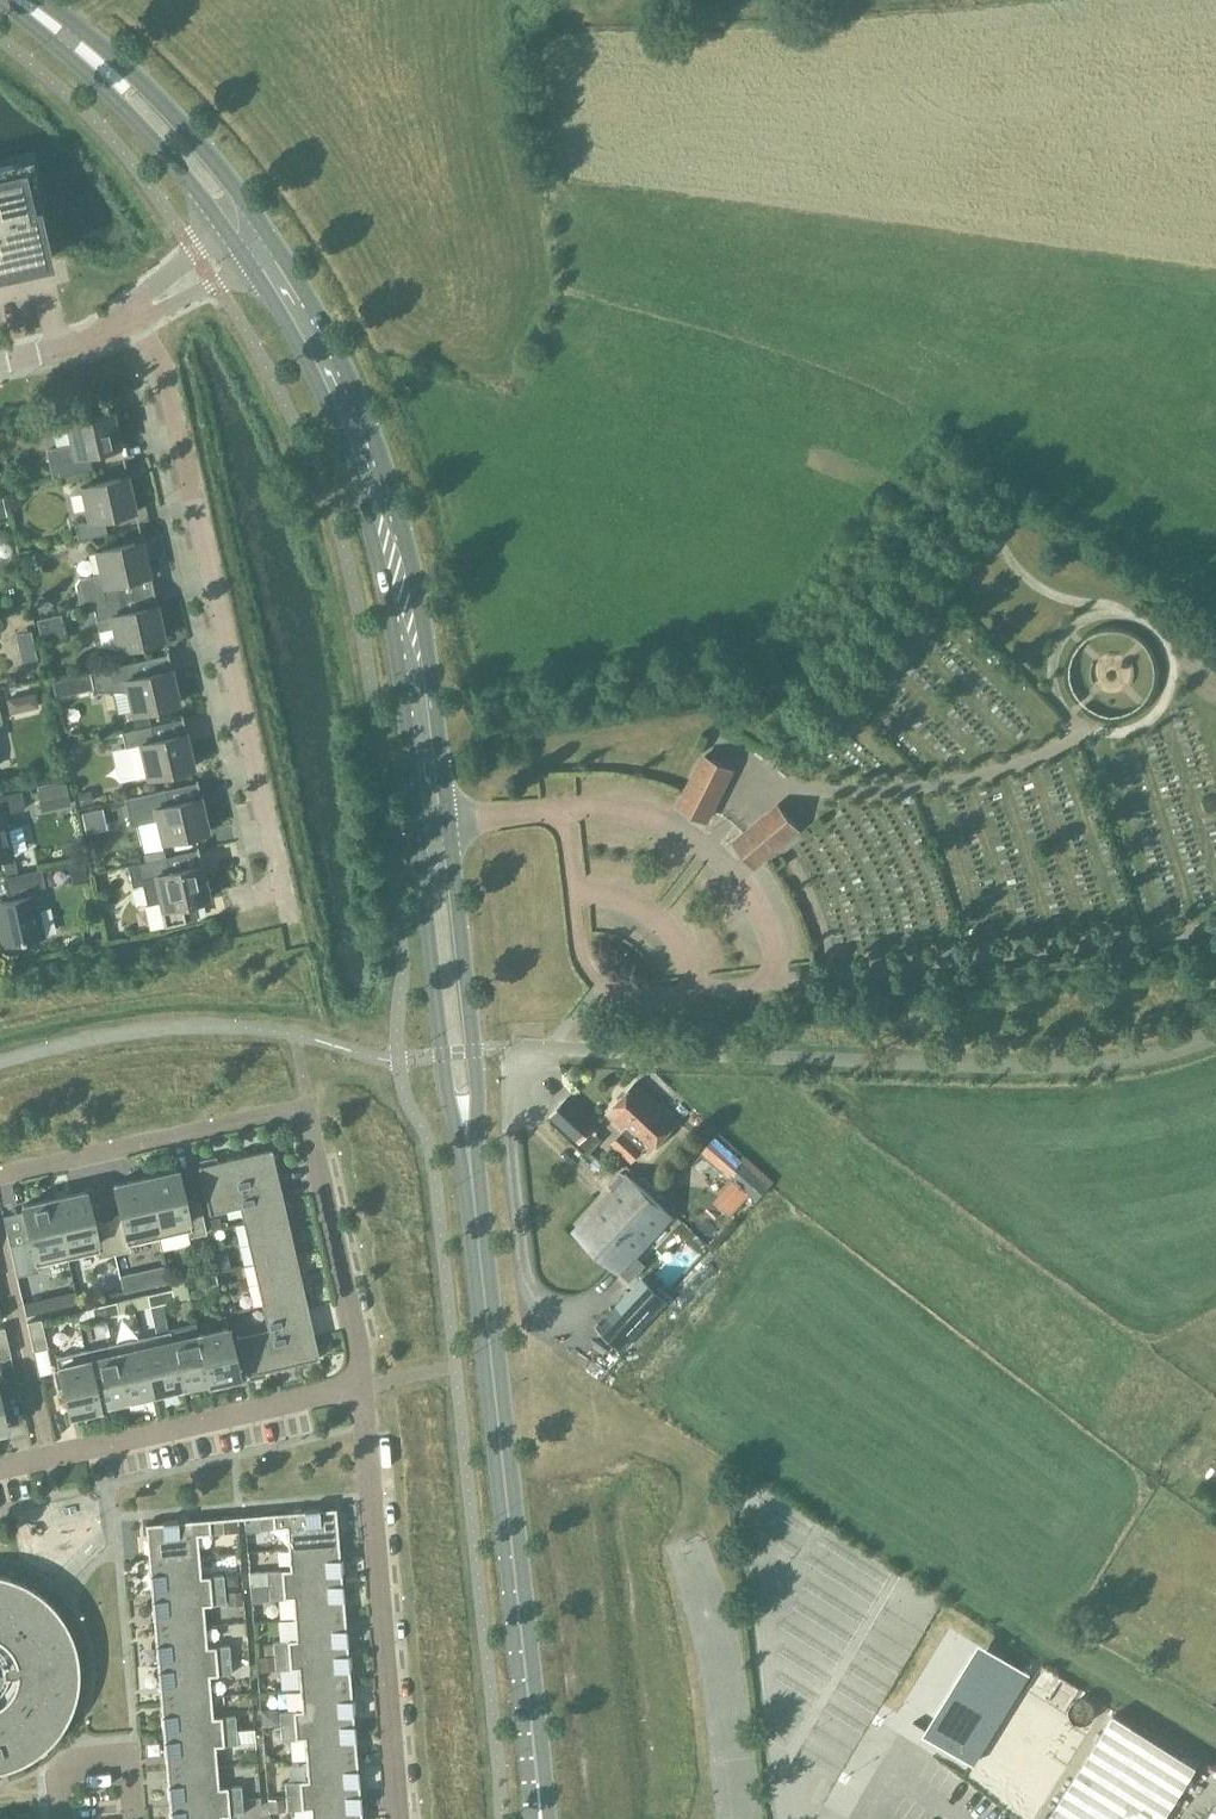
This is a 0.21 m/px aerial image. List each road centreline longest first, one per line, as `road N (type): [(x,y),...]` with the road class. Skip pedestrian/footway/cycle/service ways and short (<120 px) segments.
road 1 (secondary): [(544,1818),(406,607),(379,475),(266,259)]
road 2 (unclassified): [(508,1048),(1046,1067),(1177,1048),(1215,1032)]
road 3 (residential): [(289,918),(164,365),(132,317)]
road 4 (residential): [(359,1390),(308,1114),(0,1177)]
road 5 (residential): [(397,1818),(359,1390)]
road 6 (residential): [(0,1469),(359,1390)]
road 7 (secondary): [(241,221),(126,84),(23,0)]
road 8 (unclassified): [(132,317),(165,310),(266,259)]
road 9 (unclassified): [(241,221),(132,317)]

